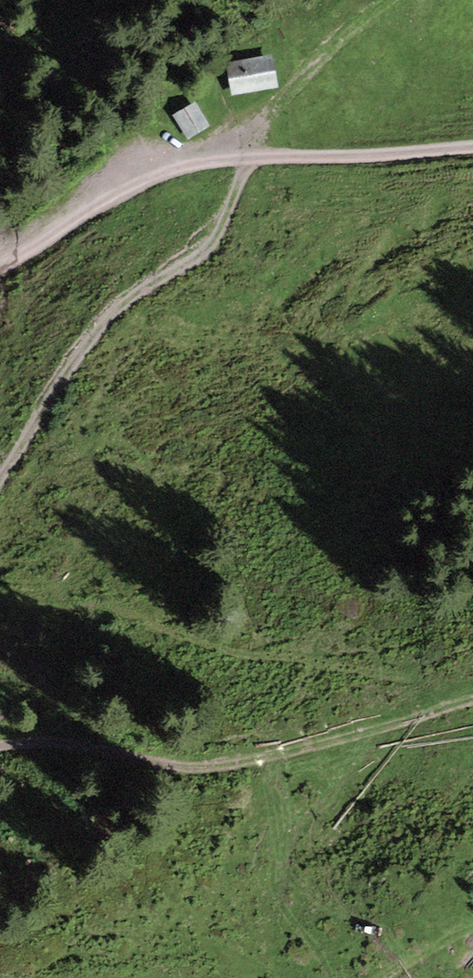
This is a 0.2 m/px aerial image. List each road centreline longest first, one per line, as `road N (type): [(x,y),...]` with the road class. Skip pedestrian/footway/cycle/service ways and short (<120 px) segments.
road 1 (track): [(472,139),(182,165),(132,183),(0,259)]
road 2 (track): [(472,699),(245,763),(177,765),(56,740),(0,743)]
road 3 (track): [(0,472),(120,304),(206,247),(248,154)]

